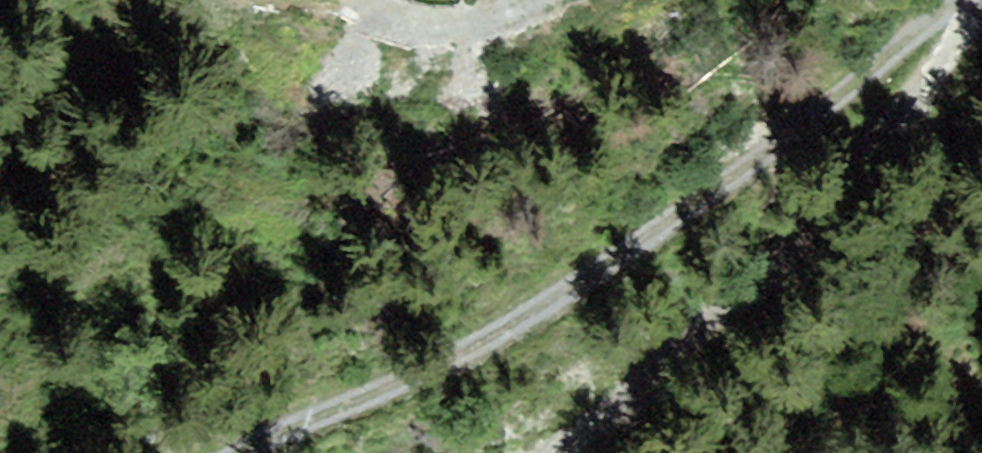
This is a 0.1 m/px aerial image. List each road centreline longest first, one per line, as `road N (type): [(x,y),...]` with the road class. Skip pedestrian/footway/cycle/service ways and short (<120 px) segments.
road 1 (track): [(252,452),(501,331),(974,0)]
road 2 (track): [(559,452),(716,331),(828,221),(981,18)]
road 3 (track): [(536,0),(453,31),(365,0)]

